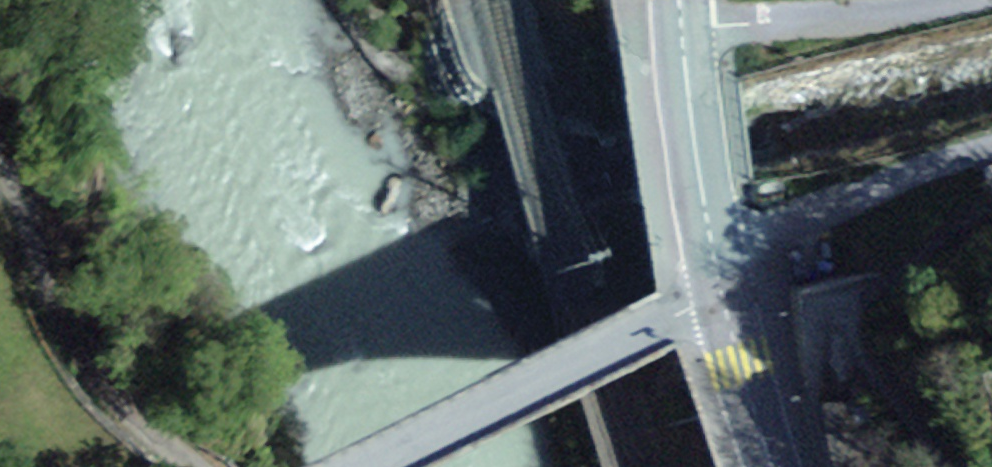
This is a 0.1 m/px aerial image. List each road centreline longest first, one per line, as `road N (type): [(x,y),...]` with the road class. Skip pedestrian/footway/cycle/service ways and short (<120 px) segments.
road 1 (unclassified): [(365,466),(724,297)]
road 2 (track): [(0,146),(139,420),(187,466)]
road 3 (secondary): [(679,0),(724,297)]
road 4 (secondary): [(724,297),(774,466)]

